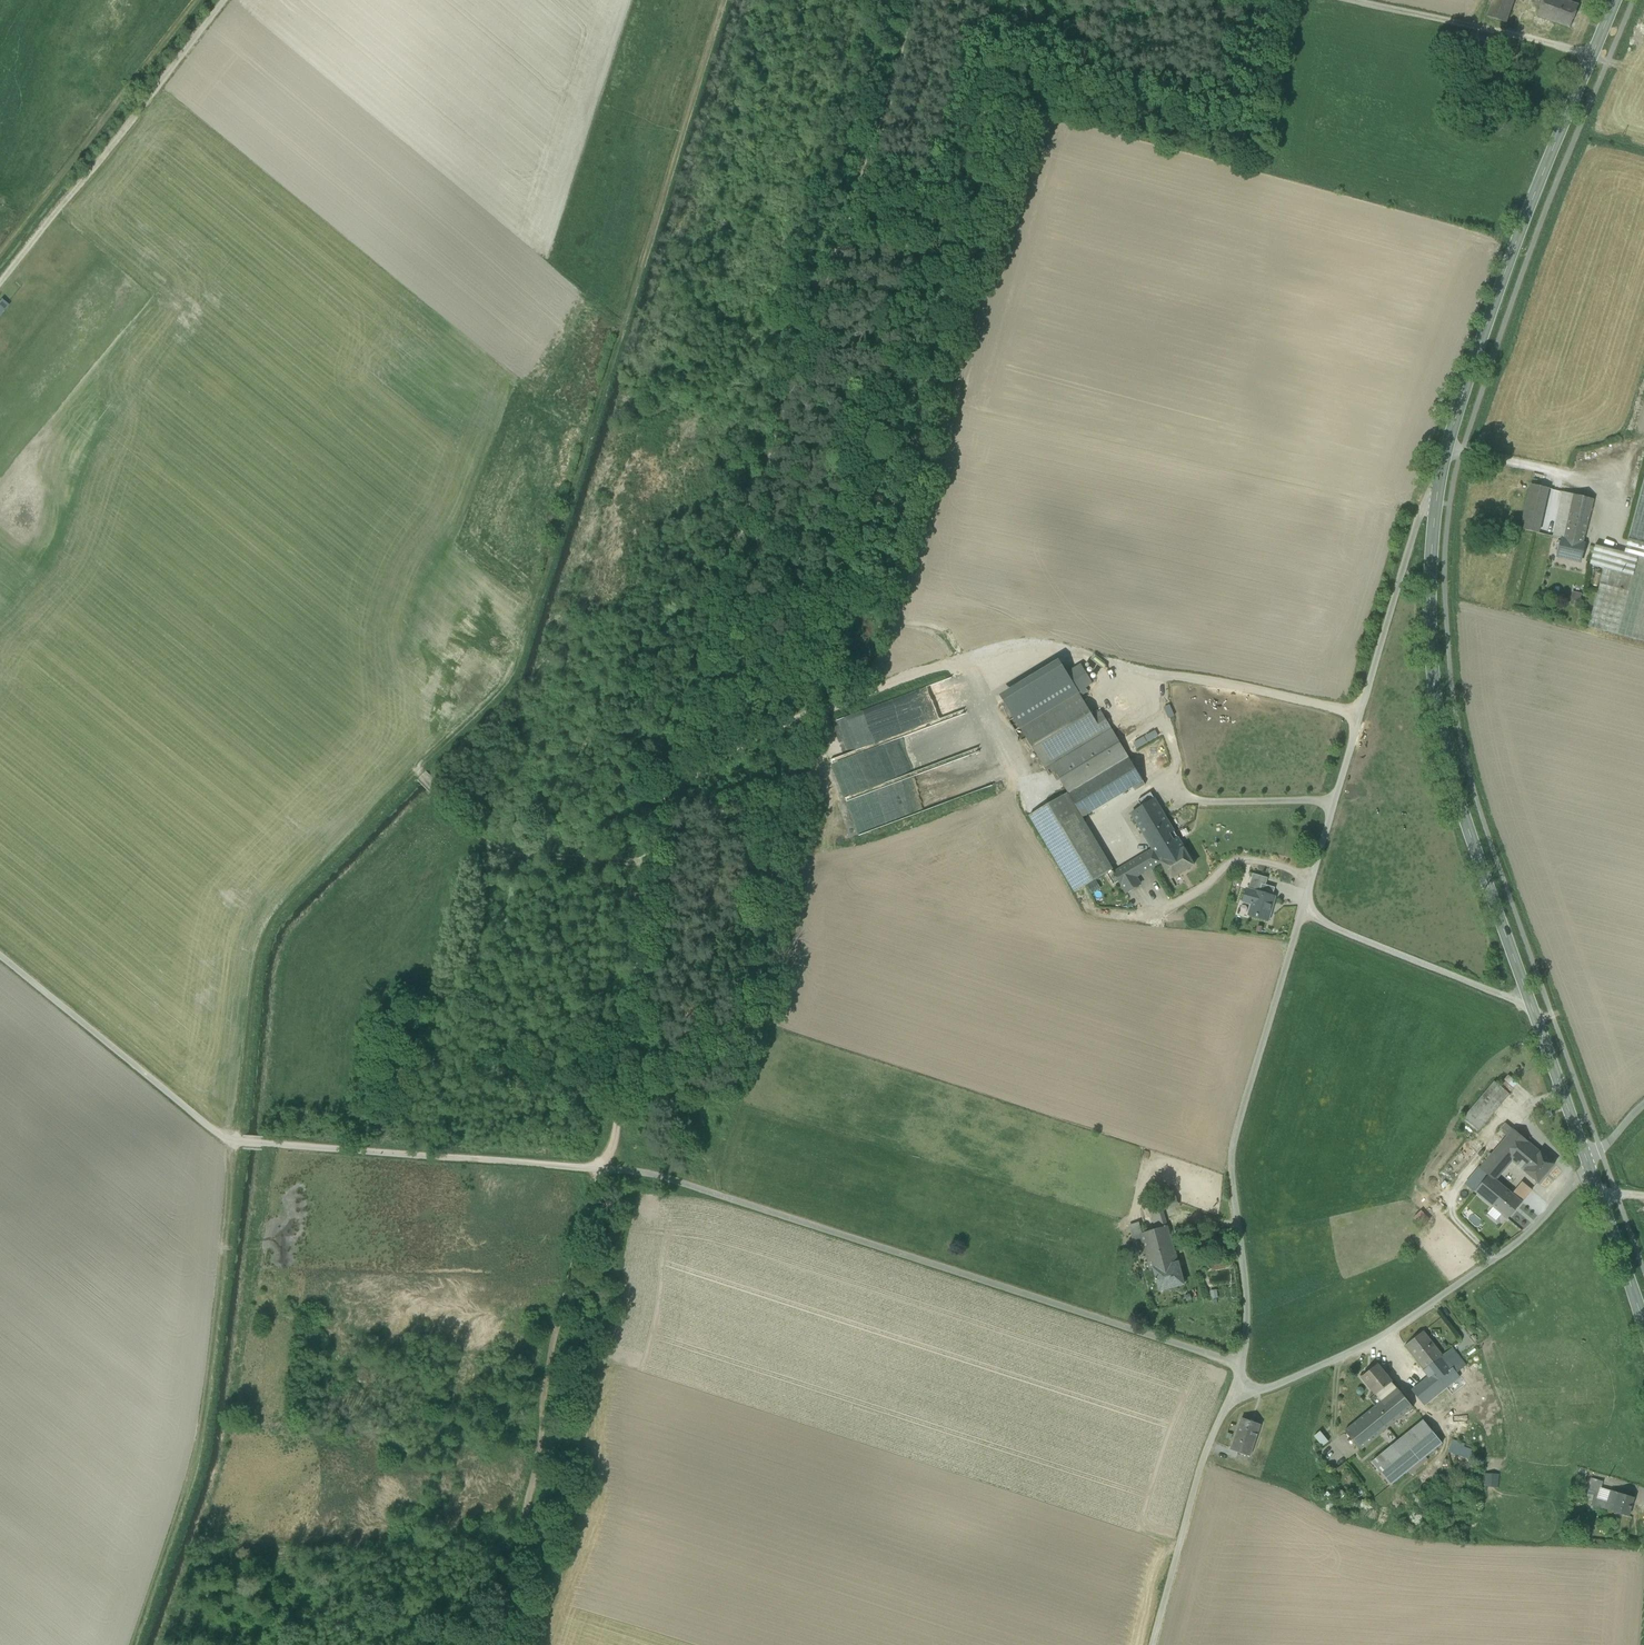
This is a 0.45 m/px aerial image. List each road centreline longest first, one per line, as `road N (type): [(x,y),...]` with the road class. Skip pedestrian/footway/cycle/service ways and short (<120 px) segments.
road 1 (track): [(135,1644),(200,1458),(255,965),(269,922),(511,681),(722,0)]
road 2 (track): [(1241,1365),(653,1174),(225,1140),(0,957)]
road 3 (secondary): [(1616,0),(1514,246),(1447,449),(1430,565),(1433,682),(1453,783),(1589,1167)]
road 4 (track): [(596,1169),(610,1150),(619,1105),(655,838),(915,0)]
road 5 (track): [(1241,1365),(1247,1297),(1230,1154),(1419,517),(1427,503),(1436,504)]
road 6 (track): [(1361,714),(1042,645),(999,647),(772,728),(672,784)]
road 7 (track): [(596,1169),(491,1644)]
road 8 (track): [(1235,1385),(1252,1391),(1283,1383),(1376,1340),(1504,1254),(1589,1167)]
road 9 (track): [(0,283),(222,0)]
road 10 (track): [(0,251),(196,0)]
road 11 (track): [(1153,1644),(1202,1464),(1235,1385)]
road 12 (track): [(1348,0),(1607,64)]
road 13 (track): [(650,863),(493,847),(417,771)]
road 14 (track): [(1303,910),(1512,999),(1527,994)]
road 15 (track): [(1149,919),(1243,858),(1313,876)]
road 16 (secondary): [(1589,1167),(1643,1324)]
road 17 (track): [(1202,803),(1335,801)]

